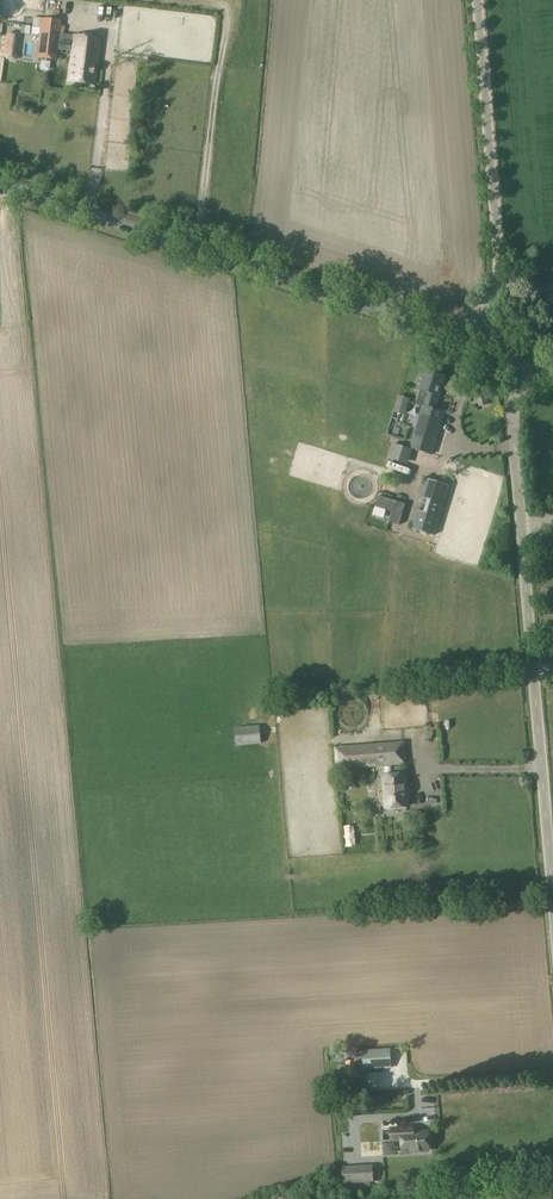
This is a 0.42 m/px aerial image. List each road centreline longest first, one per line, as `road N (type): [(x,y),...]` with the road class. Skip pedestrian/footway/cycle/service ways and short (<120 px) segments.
road 1 (tertiary): [(497,338),(0,181)]
road 2 (unclassified): [(552,876),(514,434),(528,369)]
road 3 (unclassified): [(497,338),(512,258),(486,0)]

